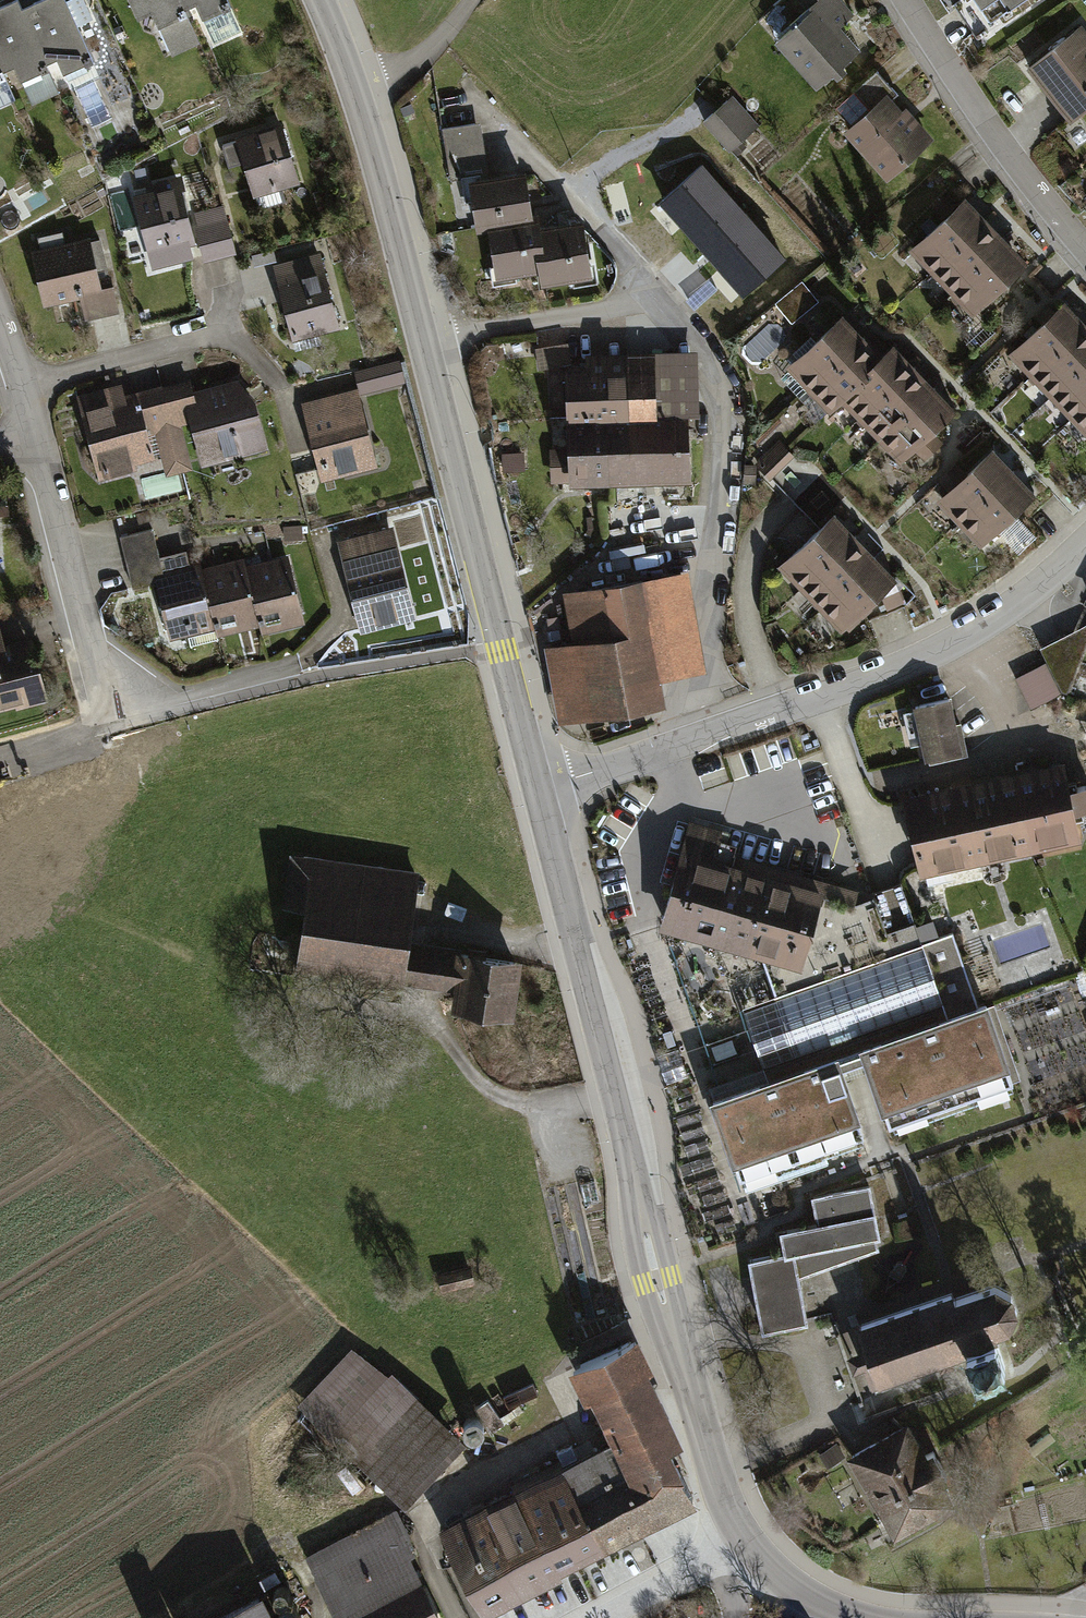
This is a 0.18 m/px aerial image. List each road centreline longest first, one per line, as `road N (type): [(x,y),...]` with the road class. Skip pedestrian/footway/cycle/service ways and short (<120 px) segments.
road 1 (tertiary): [(538,790),(355,89),(319,0)]
road 2 (tertiary): [(739,1533),(674,1347),(538,790)]
road 3 (residential): [(538,790),(911,662),(980,627),(1085,544)]
road 4 (residential): [(39,444),(101,680),(135,706),(293,666)]
road 5 (residential): [(908,0),(1013,161),(1085,247)]
road 6 (residential): [(23,382),(228,328),(282,382)]
road 7 (track): [(266,994),(47,897),(0,909)]
road 8 (tertiary): [(855,1617),(792,1587),(739,1533)]
road 9 (residential): [(713,1558),(599,1617)]

